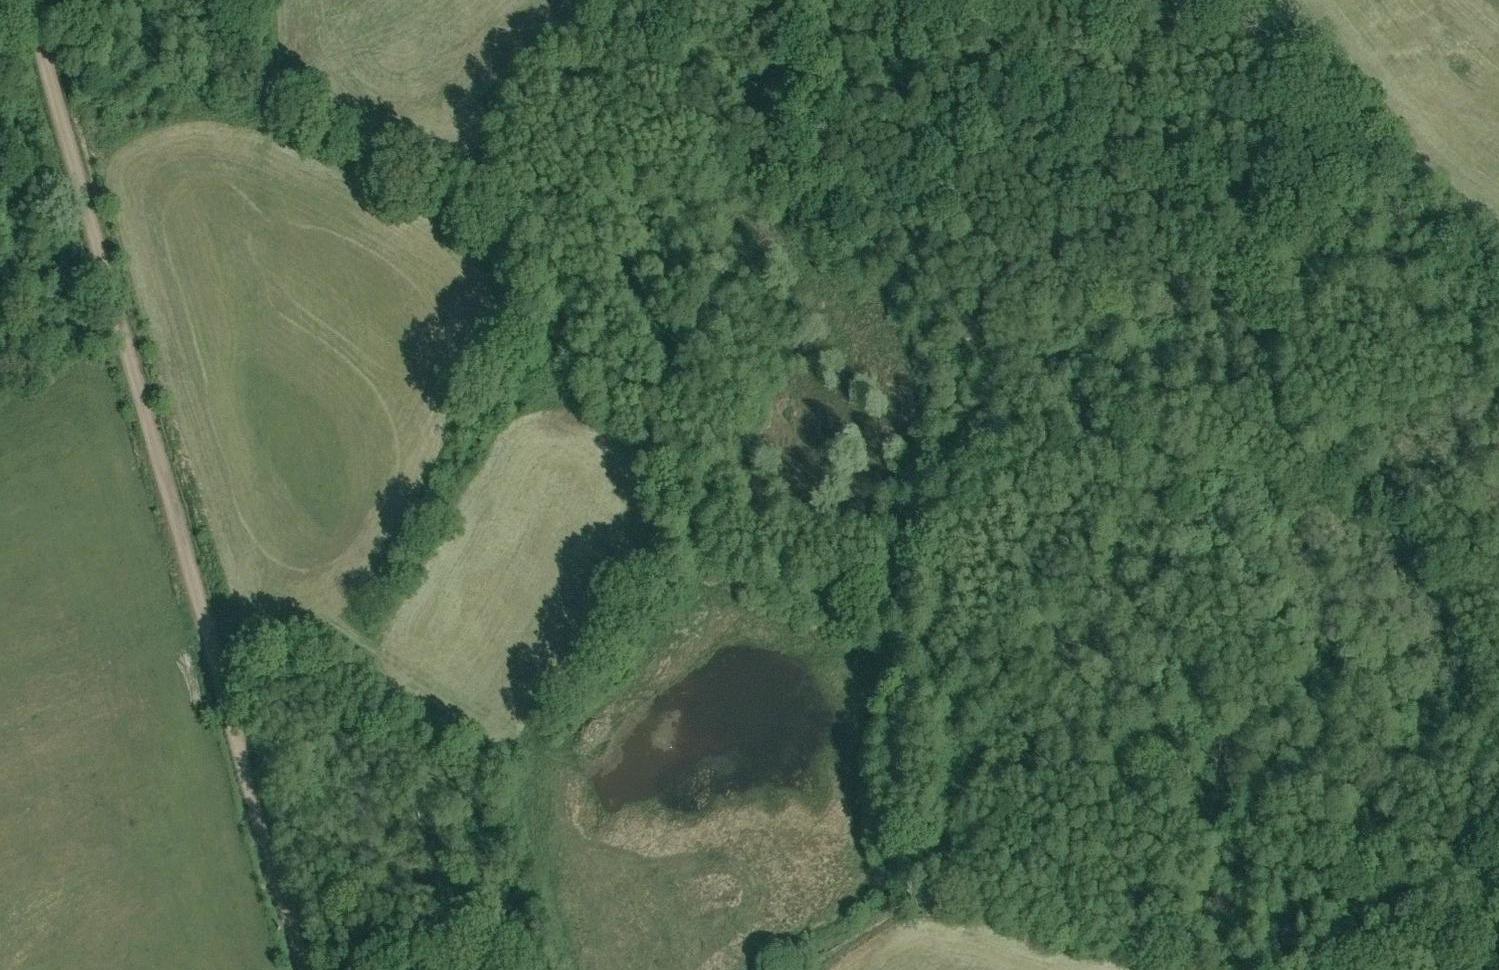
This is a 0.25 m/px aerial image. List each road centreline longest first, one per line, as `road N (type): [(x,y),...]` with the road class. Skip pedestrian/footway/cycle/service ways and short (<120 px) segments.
road 1 (track): [(300,969),(28,0)]

